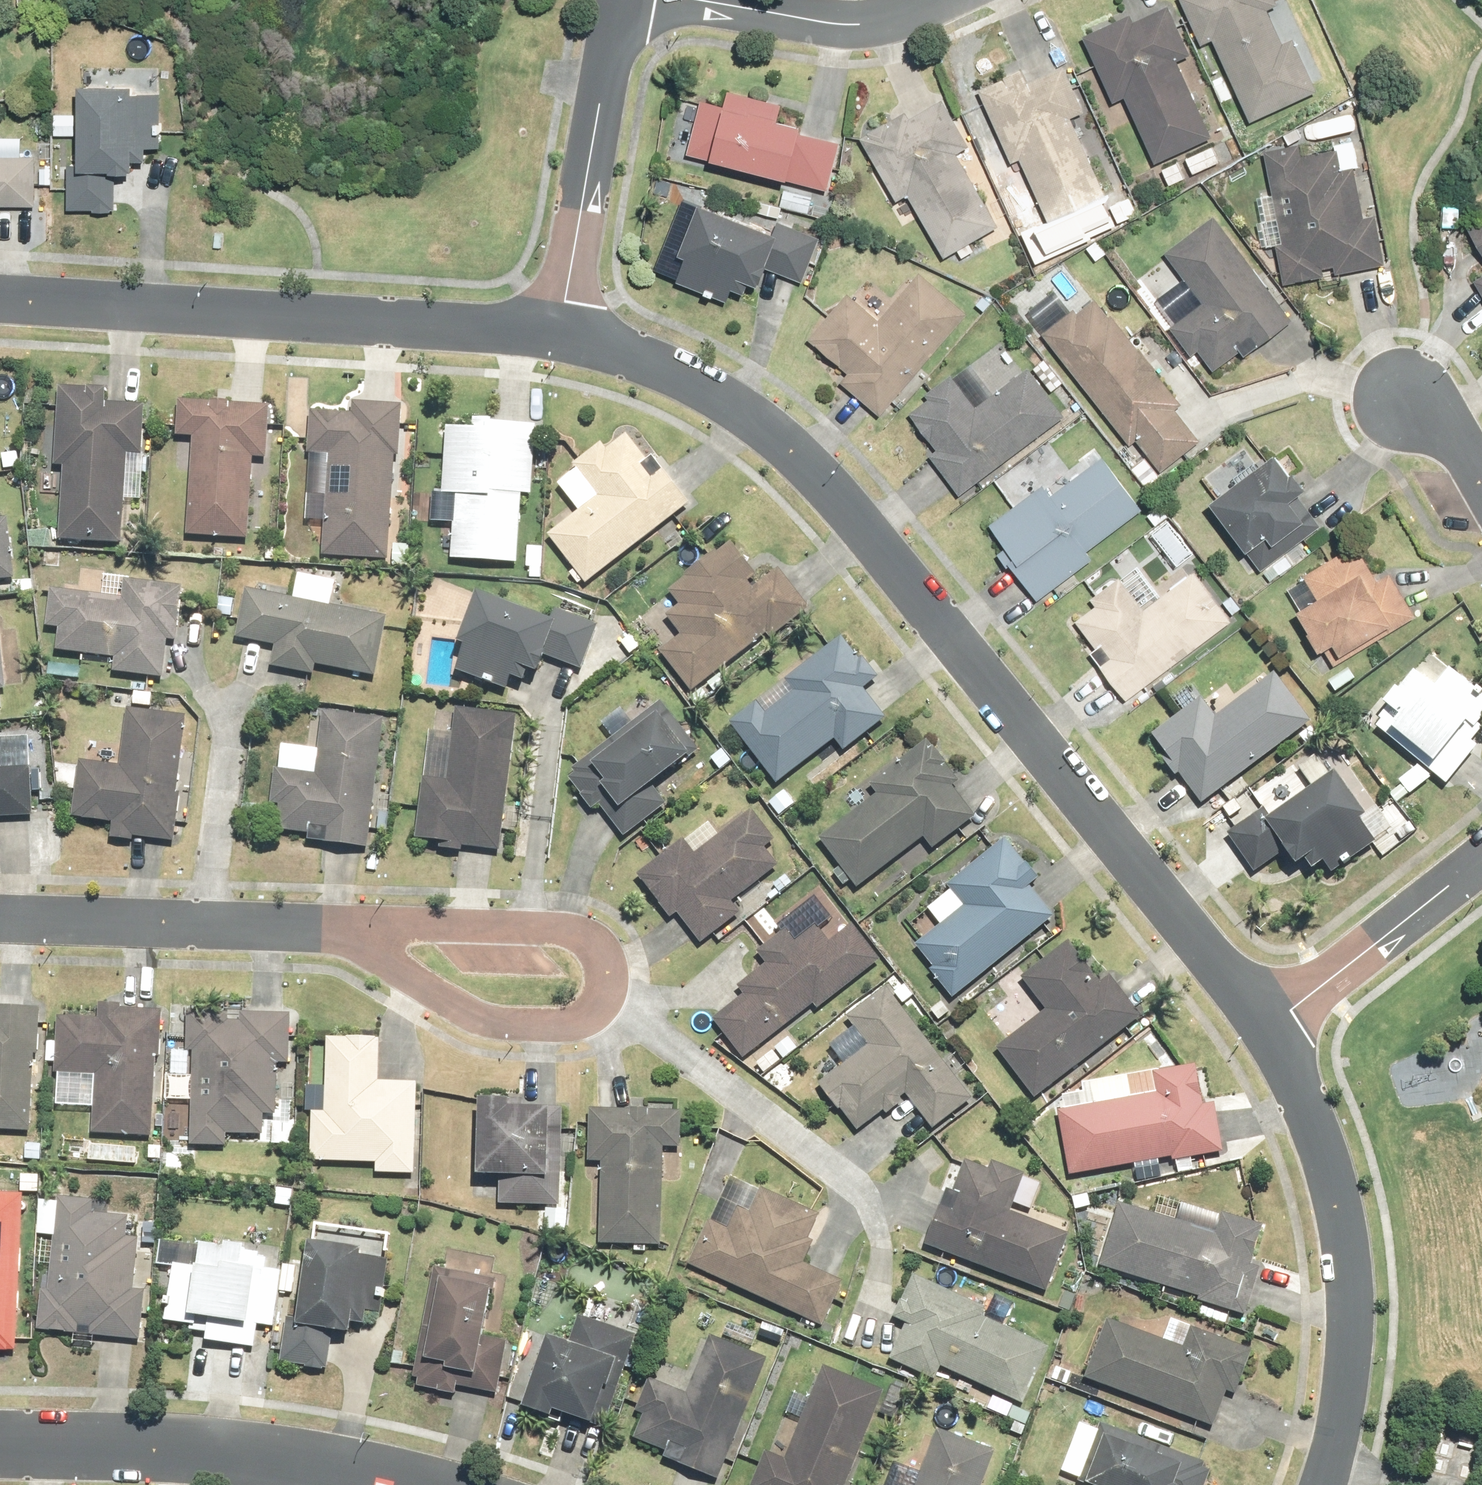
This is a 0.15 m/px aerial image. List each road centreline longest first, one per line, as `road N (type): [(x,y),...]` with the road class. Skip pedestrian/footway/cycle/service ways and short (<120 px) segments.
road 1 (residential): [(557,335),(744,409),(804,457),(1267,1024)]
road 2 (residential): [(0,301),(557,335)]
road 3 (residential): [(1267,1024),(1339,1183),(1353,1267),(1344,1415),(1326,1484)]
road 4 (residential): [(367,932),(534,930),(595,944),(609,962),(614,994),(606,1012),(587,1019),(483,1012)]
road 5 (residential): [(405,1484),(263,1455),(0,1447)]
road 6 (residential): [(0,917),(367,932)]
road 7 (residential): [(557,335),(630,0)]
road 8 (residential): [(1481,864),(1267,1024)]
road 9 (residential): [(483,1012),(367,932)]
road 10 (residential): [(1404,395),(1445,436),(1481,493)]
road 11 (residential): [(840,19),(719,0)]

